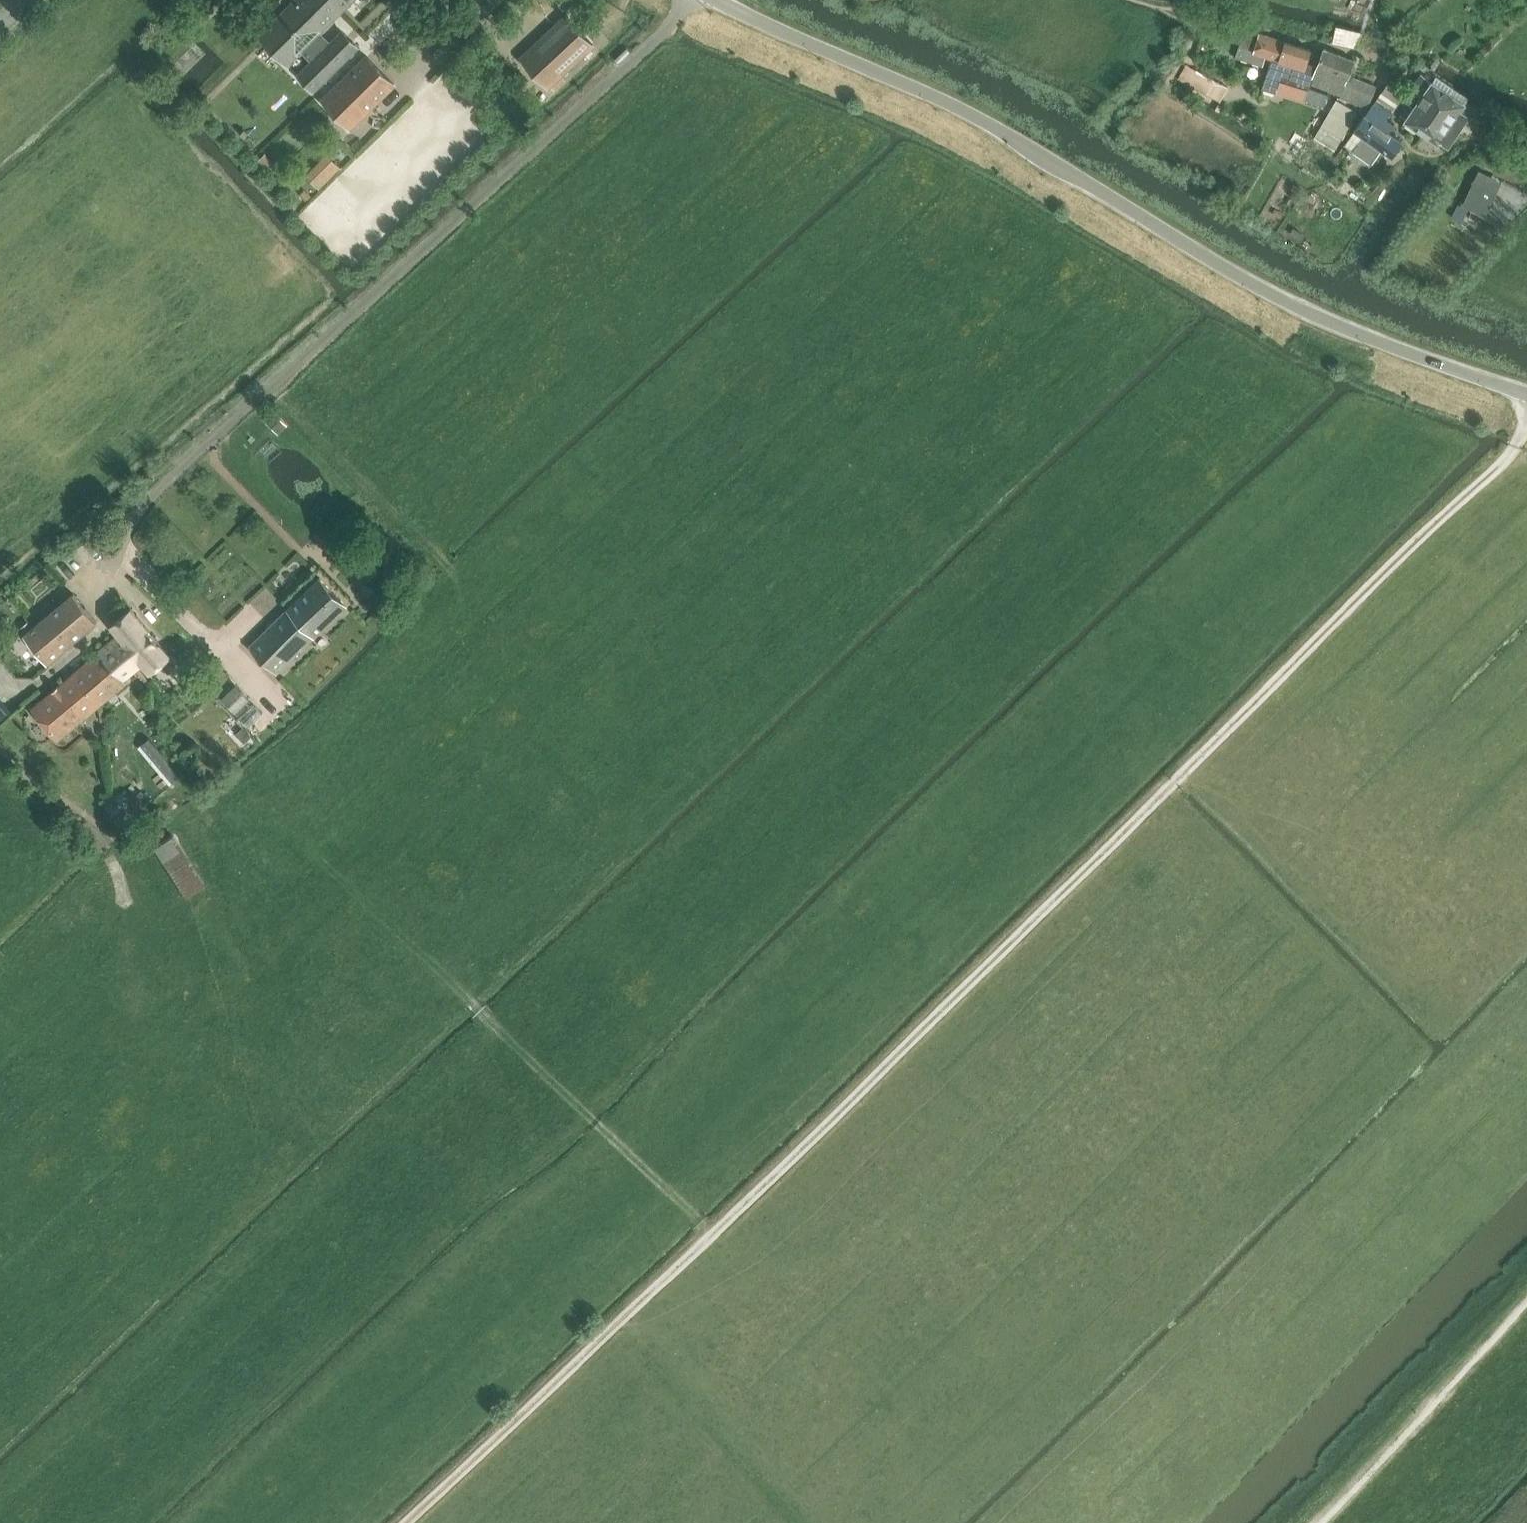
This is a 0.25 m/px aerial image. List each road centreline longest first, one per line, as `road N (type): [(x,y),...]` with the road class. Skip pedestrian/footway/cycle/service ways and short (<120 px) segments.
road 1 (unclassified): [(1526,394),(1293,308),(1047,159),(902,82),(715,0)]

